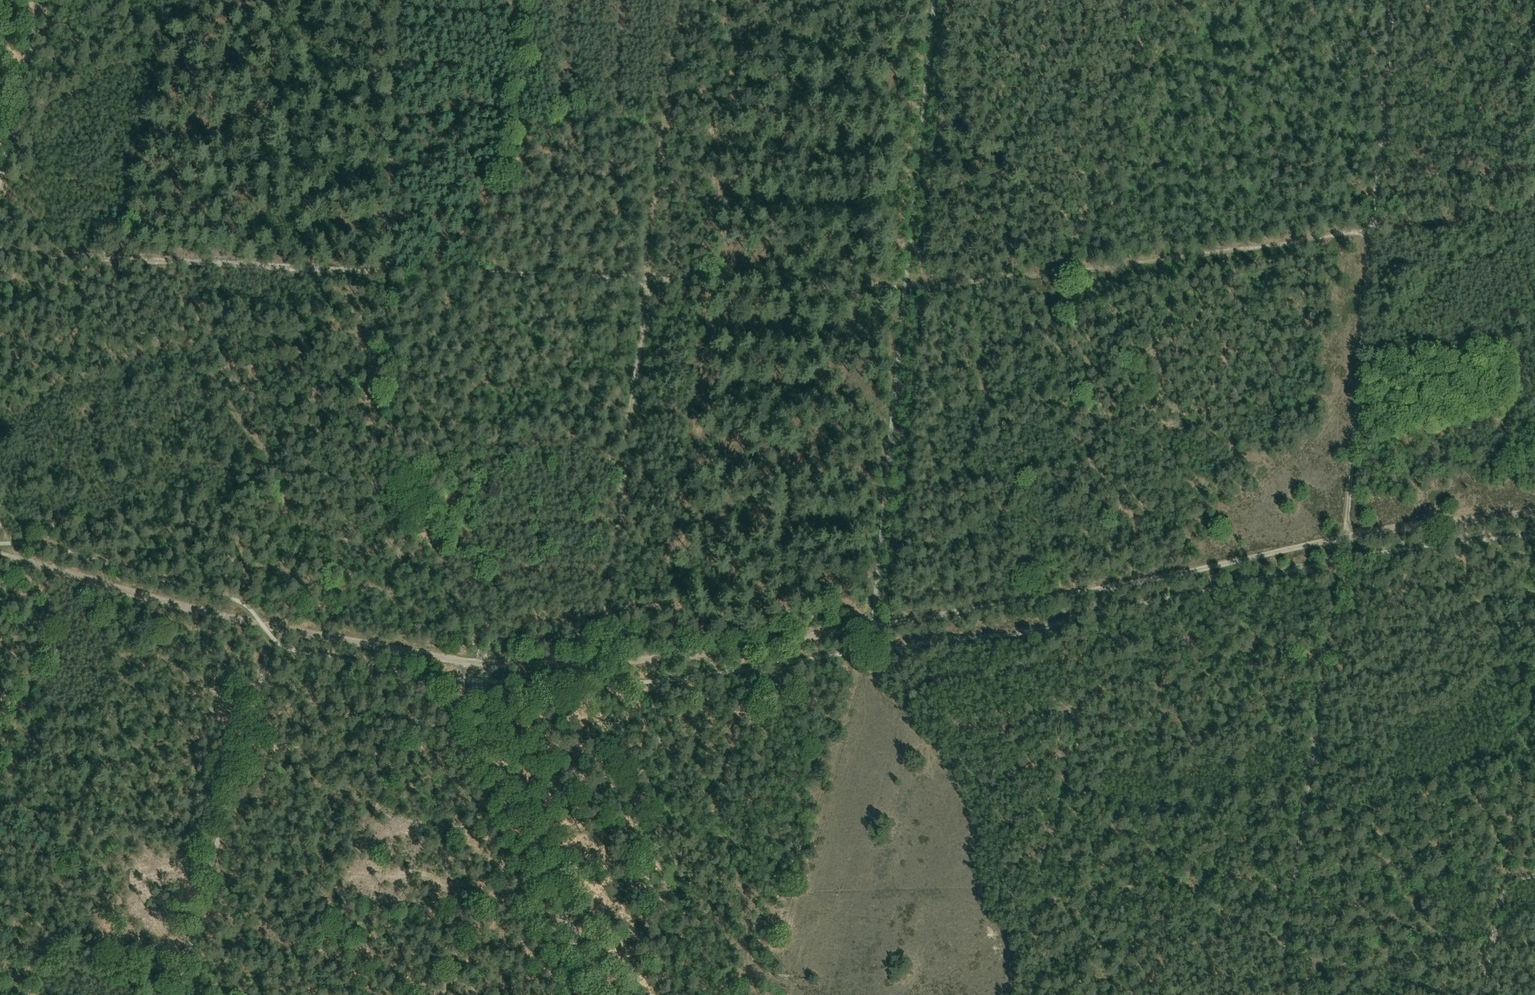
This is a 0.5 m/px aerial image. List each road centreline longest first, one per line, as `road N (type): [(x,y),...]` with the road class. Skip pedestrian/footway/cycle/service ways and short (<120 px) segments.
road 1 (track): [(1275,994),(1348,535),(1392,0)]
road 2 (track): [(1534,514),(1399,526),(1141,583),(735,649),(600,663)]
road 3 (track): [(648,280),(906,286),(1367,231)]
road 4 (track): [(474,661),(262,625),(0,555)]
road 5 (track): [(223,994),(185,989),(182,971),(275,627)]
road 6 (track): [(388,272),(0,254)]
road 7 (track): [(648,280),(600,663)]
road 8 (track): [(474,661),(598,994)]
road 9 (track): [(1152,0),(1063,271)]
road 10 (track): [(393,0),(388,272)]
road 11 (track): [(388,272),(648,280)]
road 12 (track): [(40,0),(0,174)]
road 13 (track): [(600,663),(474,661)]

